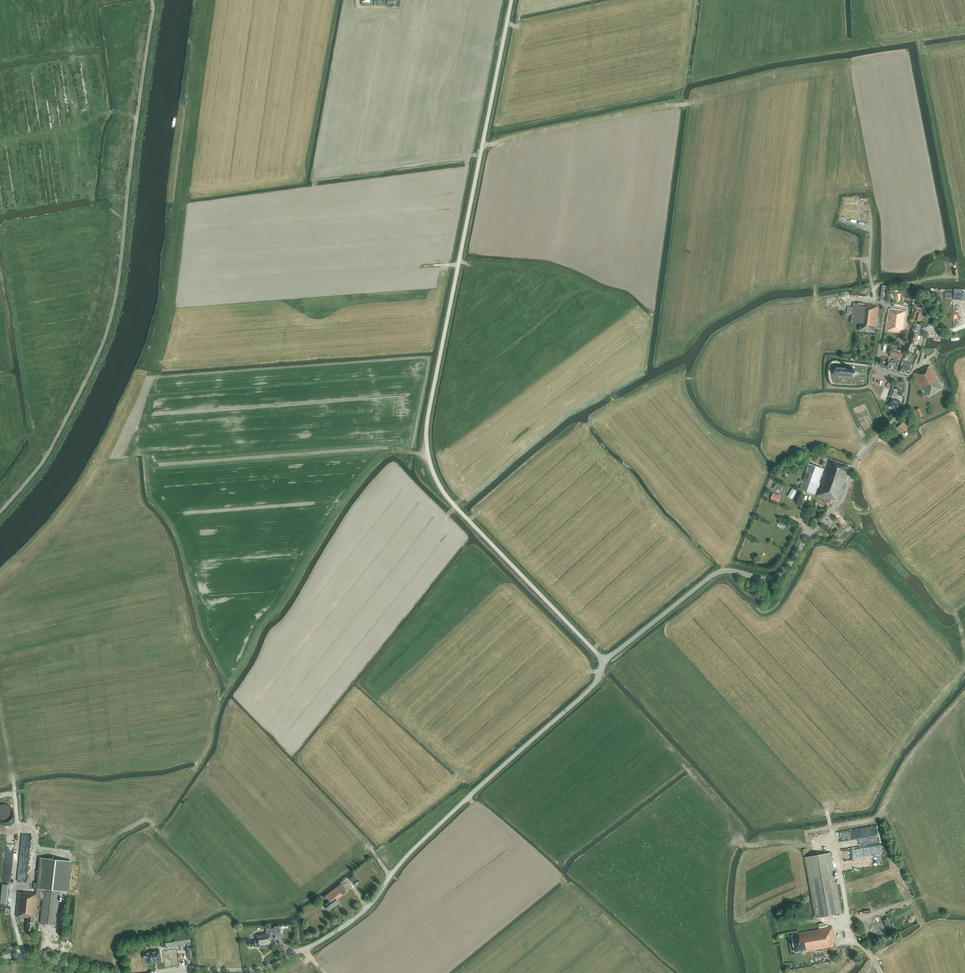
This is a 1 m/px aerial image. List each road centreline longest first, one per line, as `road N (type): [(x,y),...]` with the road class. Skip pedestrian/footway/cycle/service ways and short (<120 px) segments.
road 1 (unclassified): [(604,661),(451,502),(428,452),(428,413),(511,0)]
road 2 (unclassified): [(166,972),(268,966),(350,922),(412,850),(591,688),(604,661)]
road 3 (track): [(0,512),(42,462),(107,333),(152,0)]
road 4 (unclassified): [(841,501),(778,576),(716,573),(604,661)]
road 5 (residential): [(908,380),(902,408),(860,457),(841,501)]
road 6 (track): [(827,808),(852,944)]
road 7 (track): [(17,886),(30,887),(36,830),(17,828),(14,782)]

